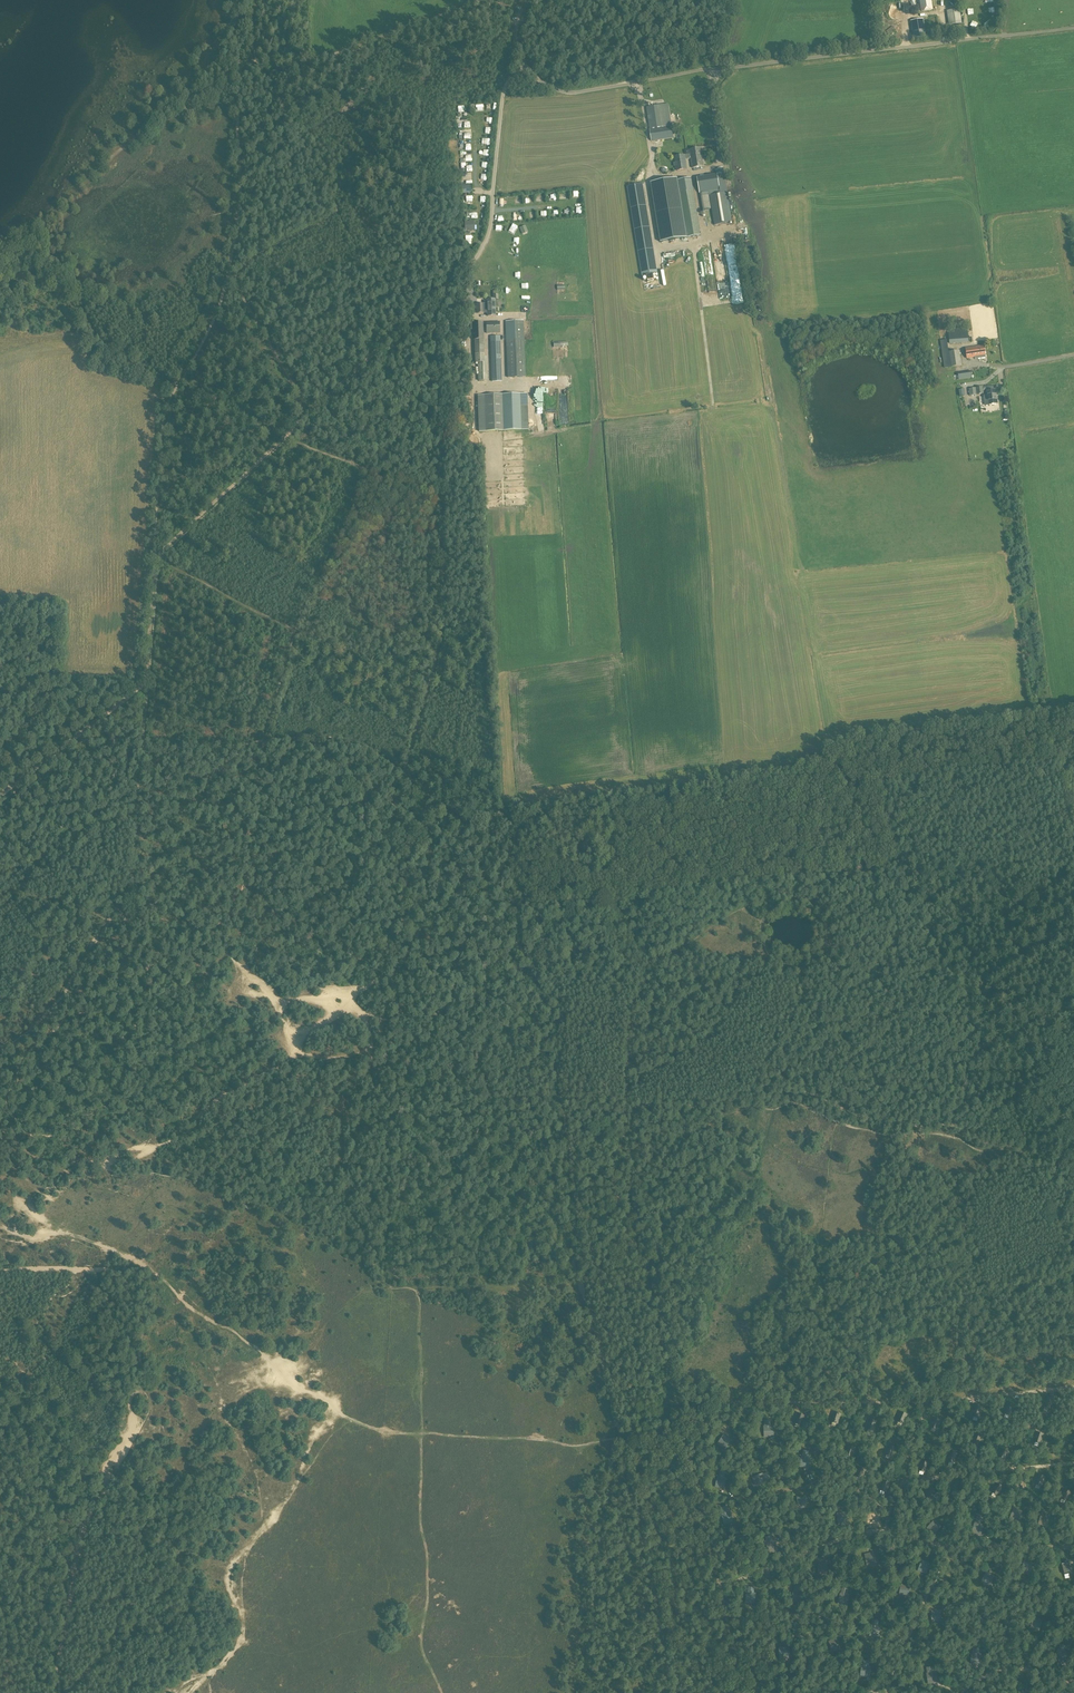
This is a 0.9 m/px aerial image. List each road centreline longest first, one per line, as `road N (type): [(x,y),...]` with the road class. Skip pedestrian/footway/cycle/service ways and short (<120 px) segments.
road 1 (track): [(436,295),(441,636),(403,775),(414,824),(393,980),(402,1010),(430,1023),(471,1025),(544,1046),(556,1057),(580,1286),(669,1653),(651,1692)]
road 2 (track): [(682,1427),(624,1179),(630,1036),(650,962),(739,906),(889,859),(951,814),(1071,816)]
road 3 (unclassified): [(524,66),(549,86),(579,92),(1073,28)]
road 4 (track): [(568,1132),(695,1110),(802,1104),(892,1136),(939,1133),(980,1150),(1073,1163)]
road 5 (track): [(241,62),(236,235),(210,329),(166,405),(156,558)]
road 6 (track): [(118,1271),(144,1324),(144,1409),(78,1542),(59,1692)]
road 7 (track): [(156,558),(436,295)]
road 8 (track): [(222,44),(200,59),(188,87),(0,257)]
road 9 (track): [(139,747),(340,738),(403,775)]
road 10 (track): [(980,1150),(968,1185),(983,1298),(1073,1333)]
road 11 (track): [(478,0),(314,58),(241,62)]
road 12 (track): [(515,36),(466,58),(397,66),(299,137)]
road 13 (track): [(299,137),(388,295),(418,277),(436,295)]
road 14 (unclassified): [(524,66),(504,92),(486,241),(468,270)]
road 15 (track): [(0,338),(91,337),(174,391)]
road 16 (track): [(0,794),(142,682)]
road 17 (track): [(889,859),(869,733)]
road 18 (track): [(142,682),(156,558)]

